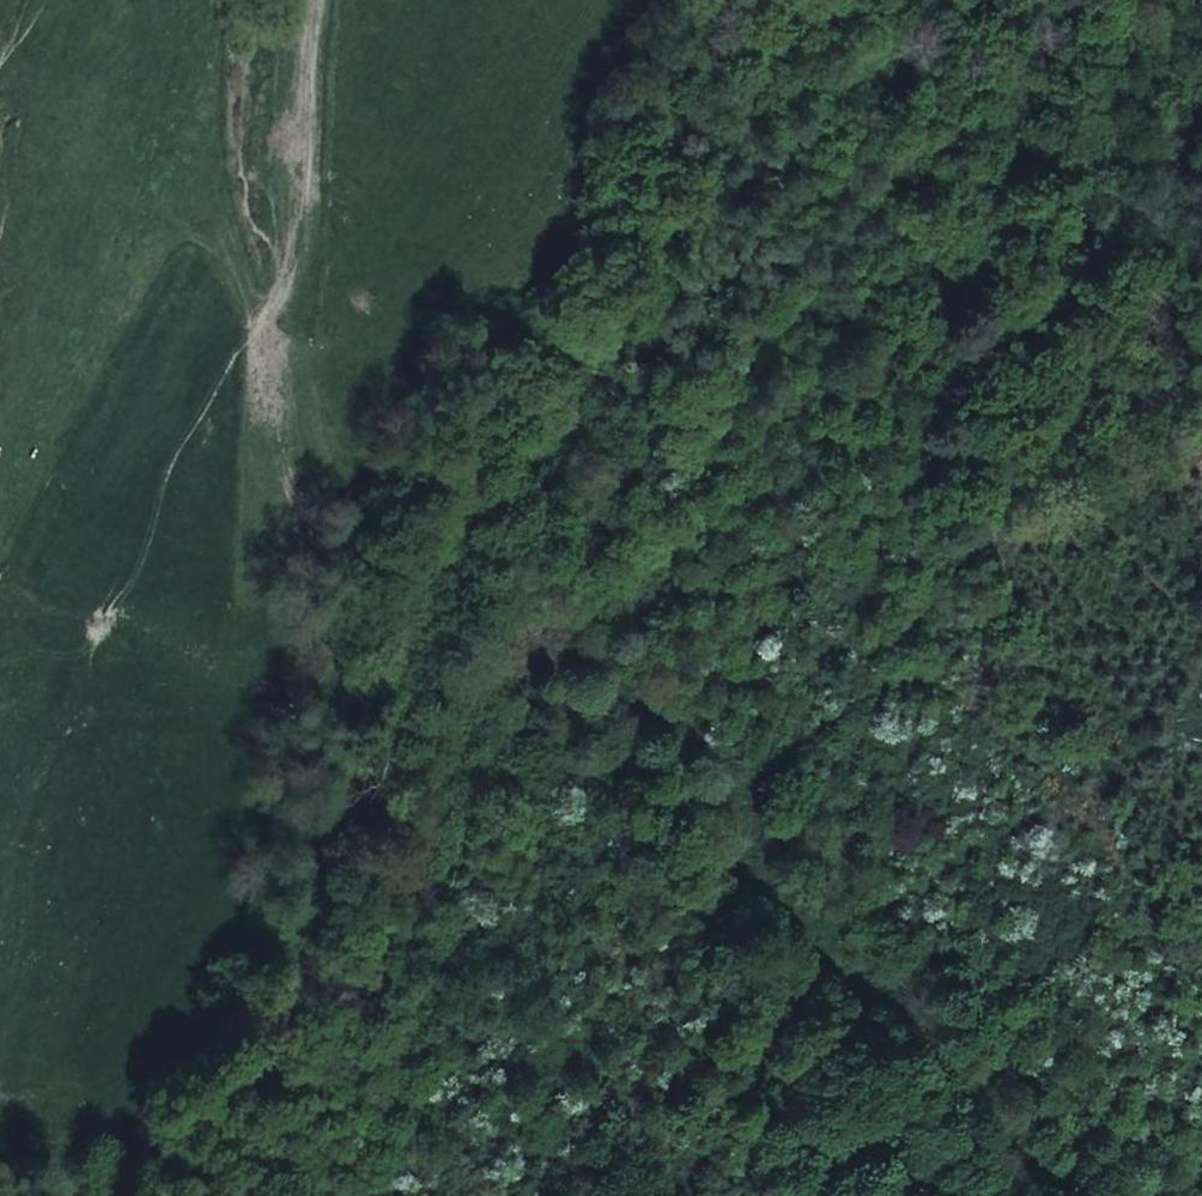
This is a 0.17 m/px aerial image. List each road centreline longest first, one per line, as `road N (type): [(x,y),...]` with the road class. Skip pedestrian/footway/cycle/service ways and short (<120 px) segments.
road 1 (track): [(341,502),(369,819),(346,934),(295,1043),(264,1195)]
road 2 (track): [(317,0),(305,126)]

